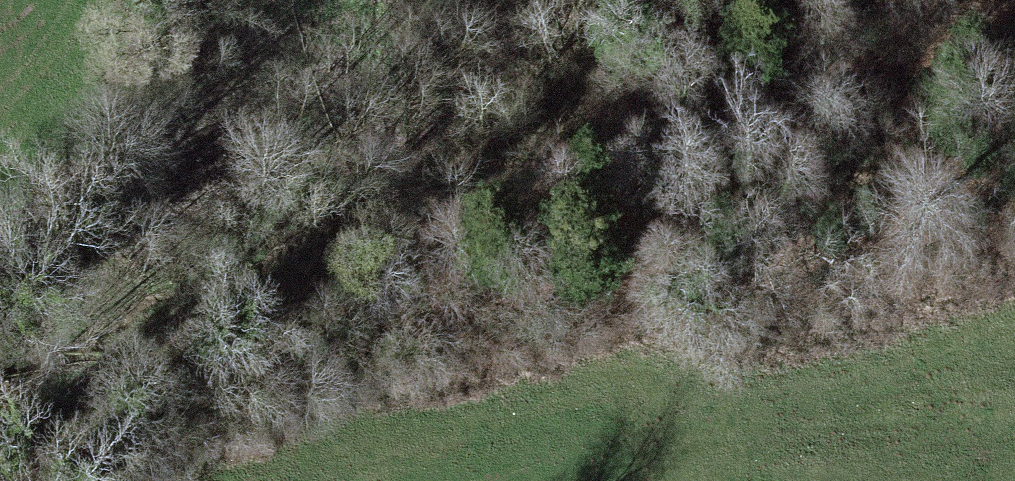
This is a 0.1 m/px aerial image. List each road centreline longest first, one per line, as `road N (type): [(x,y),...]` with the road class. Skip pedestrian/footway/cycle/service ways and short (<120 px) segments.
road 1 (track): [(402,219),(934,46),(1014,10)]
road 2 (track): [(402,219),(0,424)]
road 3 (track): [(579,0),(437,144),(402,219)]

